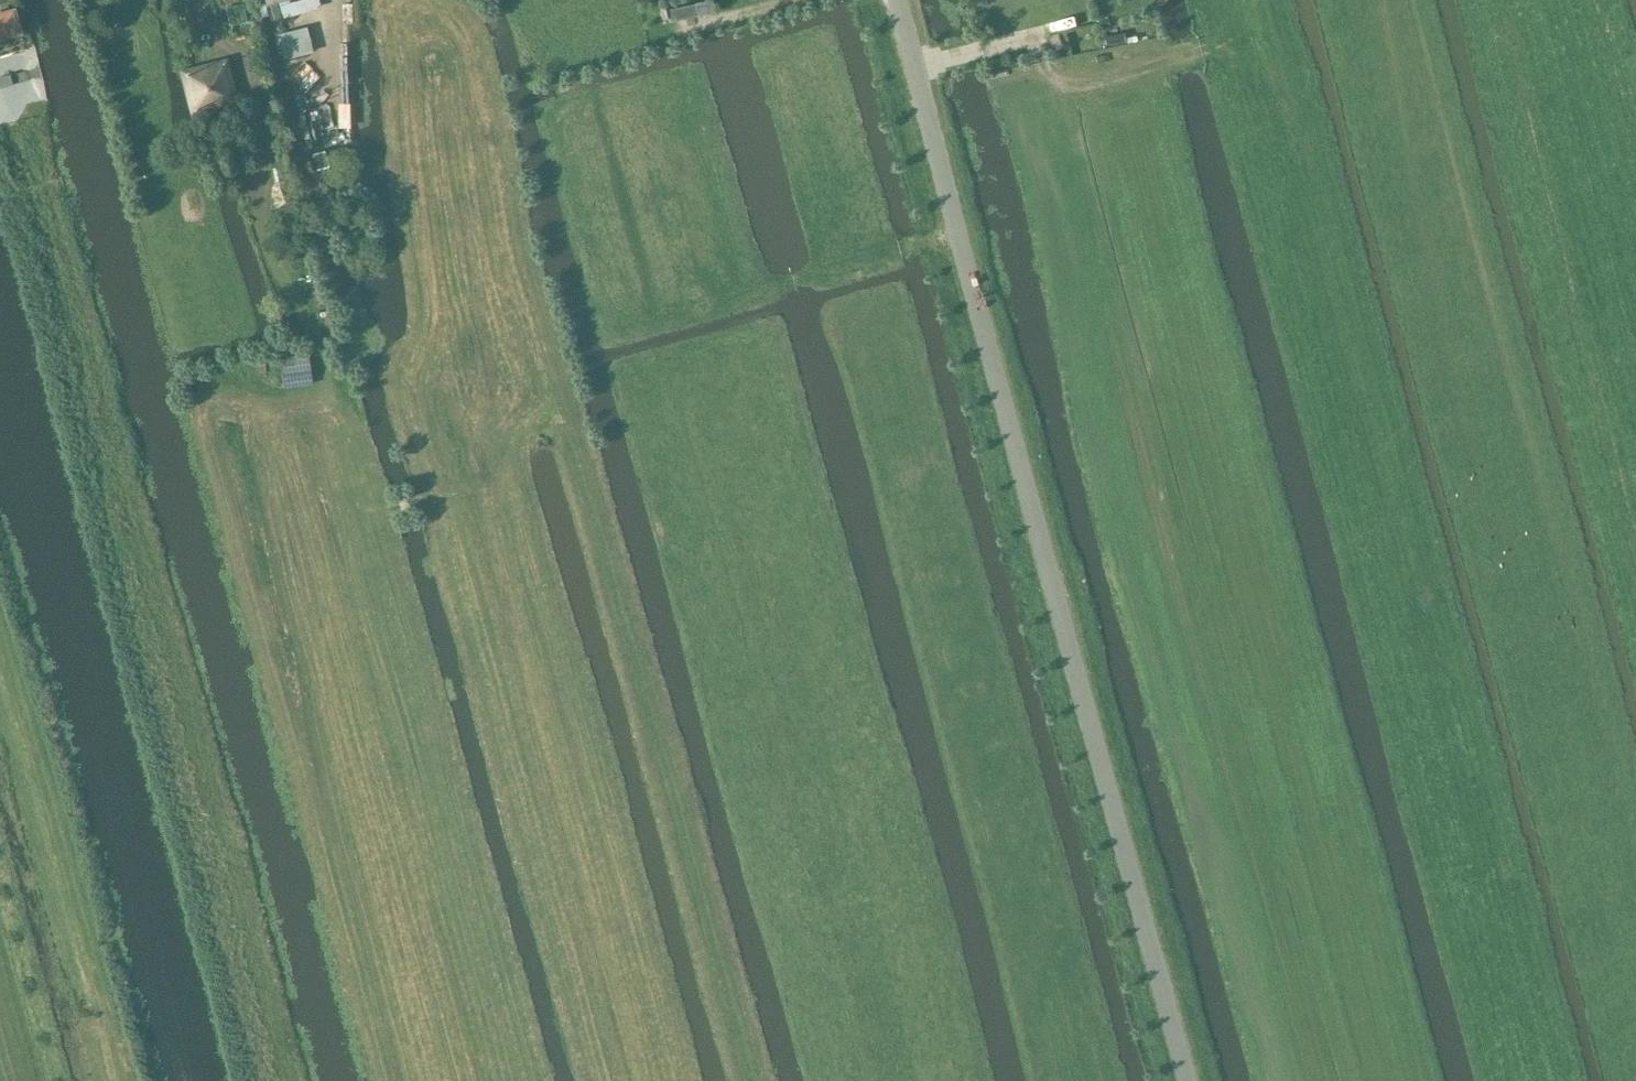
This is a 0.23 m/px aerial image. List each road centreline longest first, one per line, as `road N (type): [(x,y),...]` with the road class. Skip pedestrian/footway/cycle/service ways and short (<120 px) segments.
road 1 (unclassified): [(1186,1080),(899,0)]

